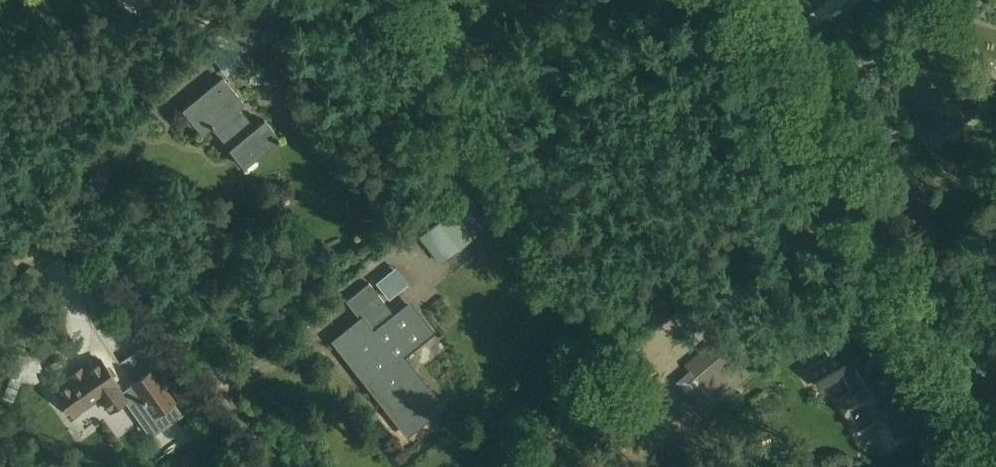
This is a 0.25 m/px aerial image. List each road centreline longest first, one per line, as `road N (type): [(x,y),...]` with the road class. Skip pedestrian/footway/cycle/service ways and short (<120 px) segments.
road 1 (unclassified): [(975,411),(741,0)]
road 2 (track): [(282,466),(72,208)]

